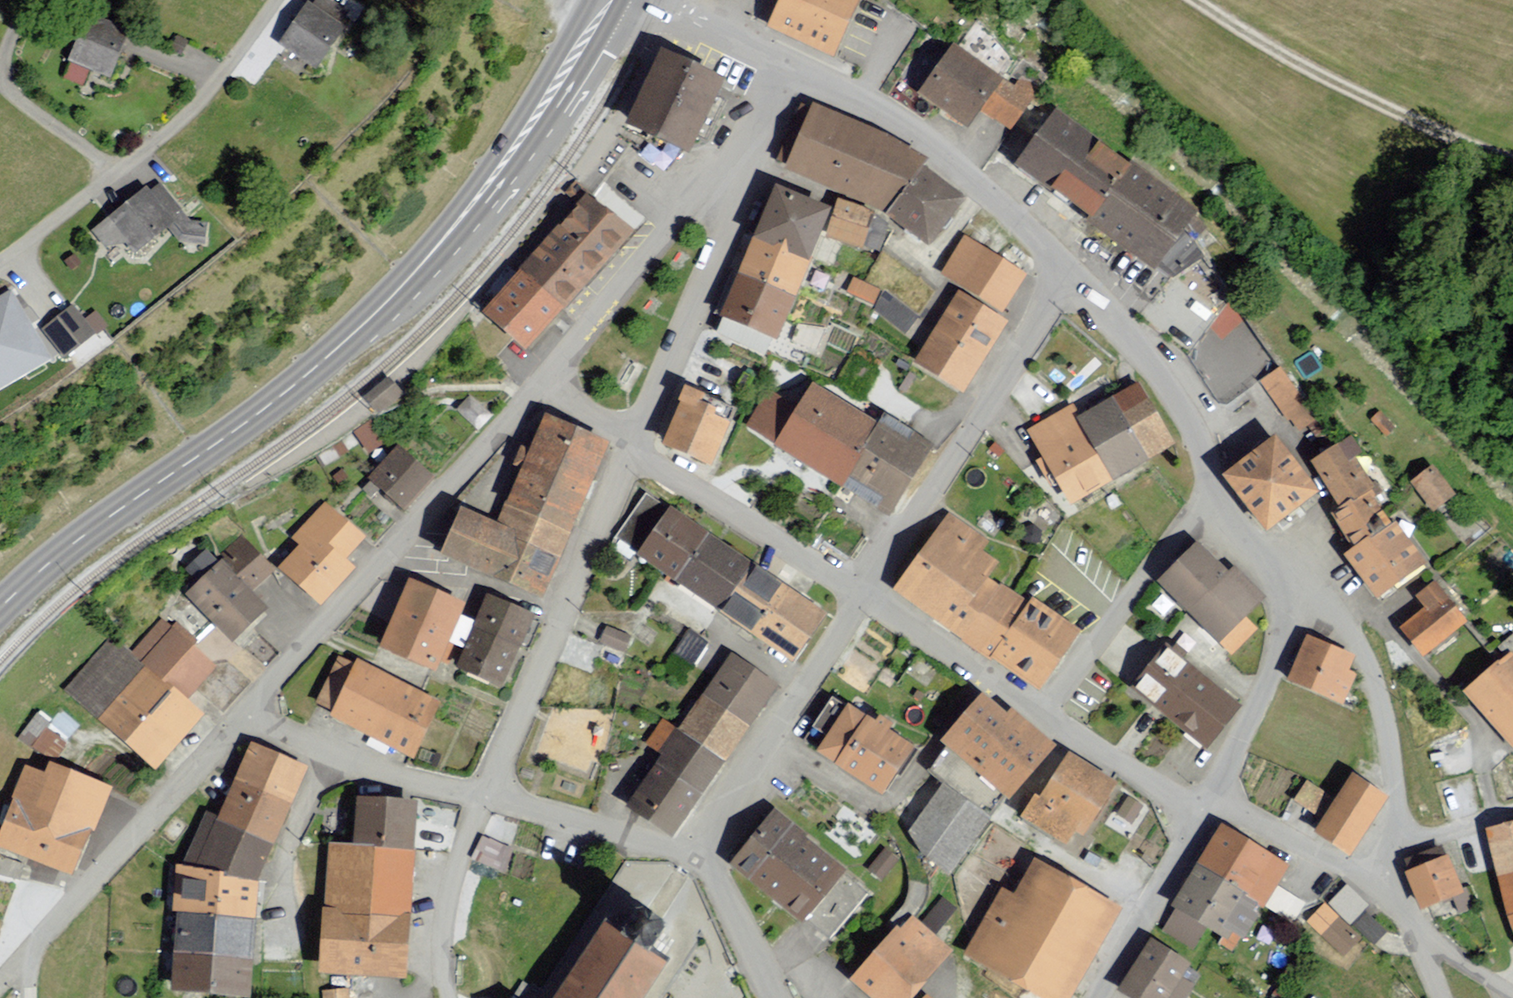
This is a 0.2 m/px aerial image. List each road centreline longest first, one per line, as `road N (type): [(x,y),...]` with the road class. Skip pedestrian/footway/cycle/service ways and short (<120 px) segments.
road 1 (secondary): [(0,612),(58,559),(295,387),(386,304),(512,161),(614,0)]
road 2 (residential): [(540,393),(781,65)]
road 3 (residential): [(1068,269),(864,596)]
road 4 (residential): [(267,0),(39,242),(0,265)]
road 5 (track): [(1187,0),(1351,97),(1512,165)]
road 6 (residential): [(1068,269),(918,132),(781,65)]
road 7 (residential): [(1287,583),(1354,635),(1379,692),(1399,832),(1388,896)]
road 8 (residential): [(33,952),(250,716)]
road 9 (residential): [(750,164),(634,455)]
road 10 (residential): [(864,596),(695,859)]
road 11 (residential): [(1211,503),(1199,441),(1172,390),(1068,269)]
road 12 (residential): [(1043,714),(1135,589),(1211,503)]
road 13 (residential): [(864,596),(634,455)]
road 14 (residential): [(481,790),(335,760),(250,716)]
road 15 (residential): [(1202,801),(1277,658),(1287,583)]
road 16 (residential): [(695,859),(481,790)]
road 17 (residential): [(1093,997),(1202,801)]
road 18 (residential): [(393,557),(540,393)]
road 19 (residential): [(1043,714),(864,596)]
road 20 (residential): [(250,716),(393,557)]
road 21 (residential): [(449,997),(449,903),(481,790)]
road 22 (residential): [(1388,896),(1241,813),(1202,801)]
road 23 (residential): [(481,790),(561,616)]
road 24 (residential): [(1202,801),(1043,714)]
road 25 (unclassified): [(393,557),(561,616)]
road 26 (residential): [(561,616),(634,455)]
road 27 (residential): [(774,997),(695,859)]
road 28 (residential): [(781,65),(654,0)]

